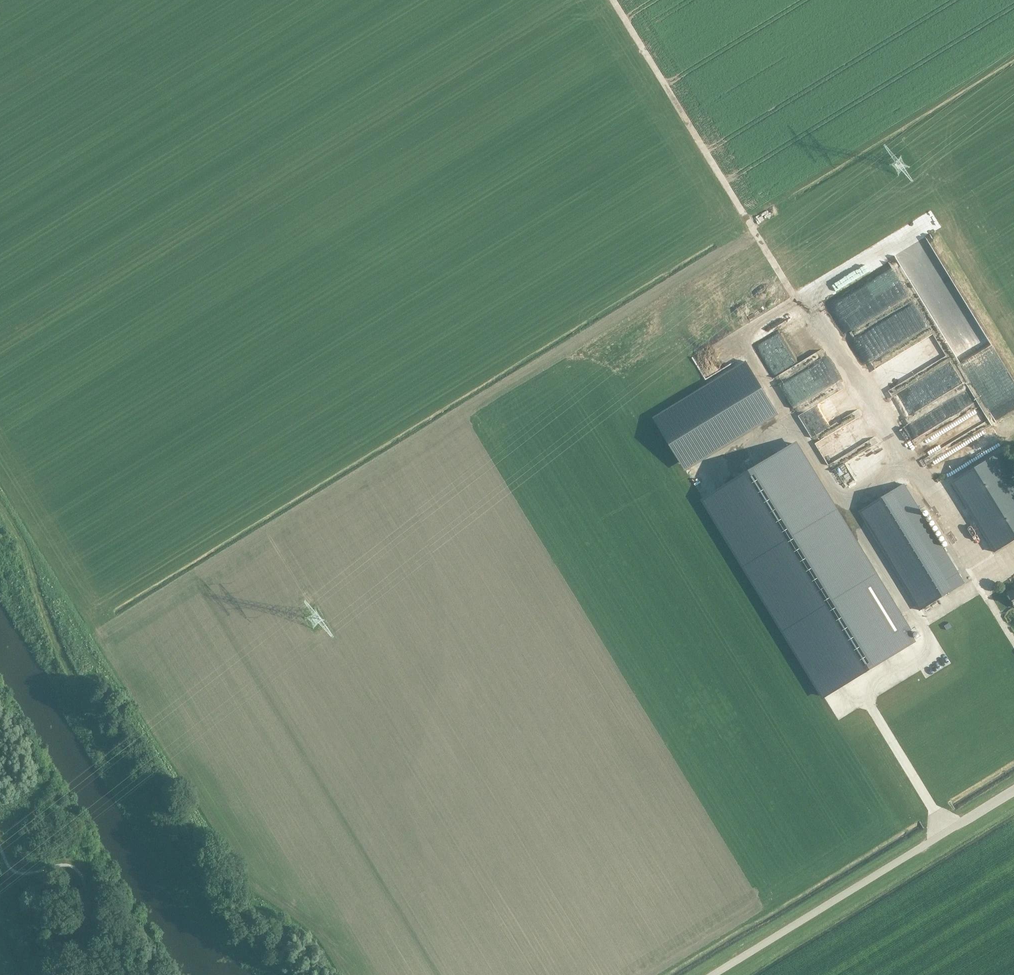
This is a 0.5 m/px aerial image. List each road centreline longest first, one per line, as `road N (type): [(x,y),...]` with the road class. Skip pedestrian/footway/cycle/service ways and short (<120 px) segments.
road 1 (unclassified): [(707,974),(1013,783)]

